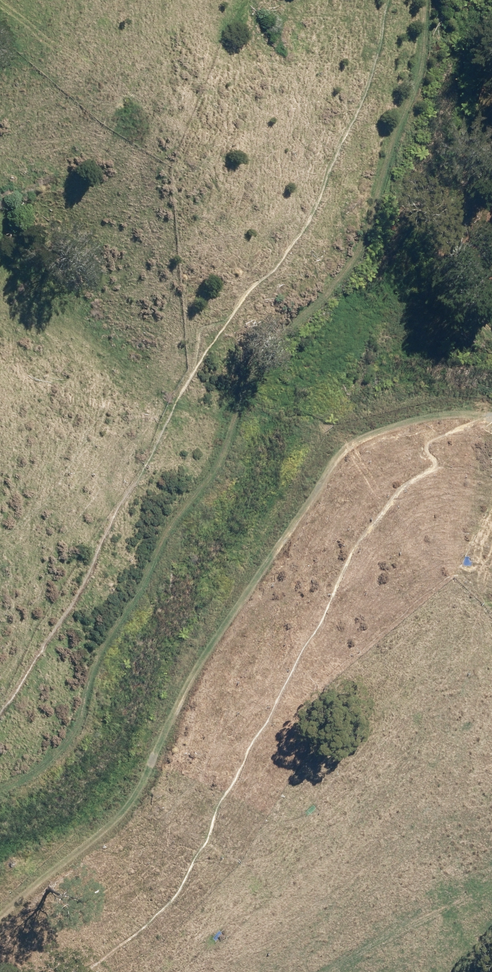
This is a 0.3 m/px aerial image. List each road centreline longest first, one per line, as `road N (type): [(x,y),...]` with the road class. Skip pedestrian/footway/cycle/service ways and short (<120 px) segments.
road 1 (track): [(426,0),(414,80),(384,178),(340,279),(248,371),(133,594),(100,690),(59,747),(0,791)]
road 2 (track): [(0,922),(110,828),(137,793),(211,648),(354,443),(457,415),(491,419)]

